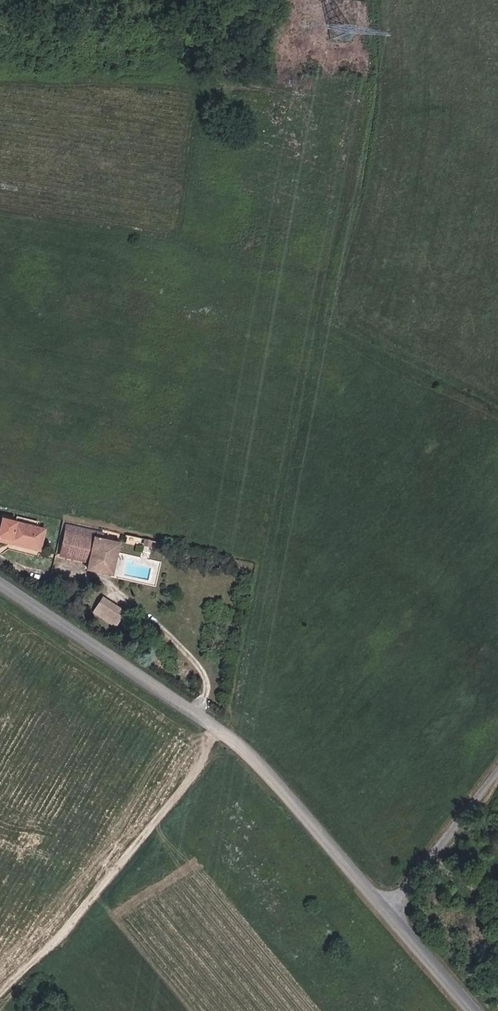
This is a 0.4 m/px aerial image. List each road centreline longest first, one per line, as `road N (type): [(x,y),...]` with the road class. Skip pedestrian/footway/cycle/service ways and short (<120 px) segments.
road 1 (unclassified): [(386,912),(235,741),(0,586)]
road 2 (track): [(217,728),(189,781),(0,999)]
road 3 (residential): [(497,771),(386,912)]
road 4 (unclassified): [(472,1010),(386,912)]

